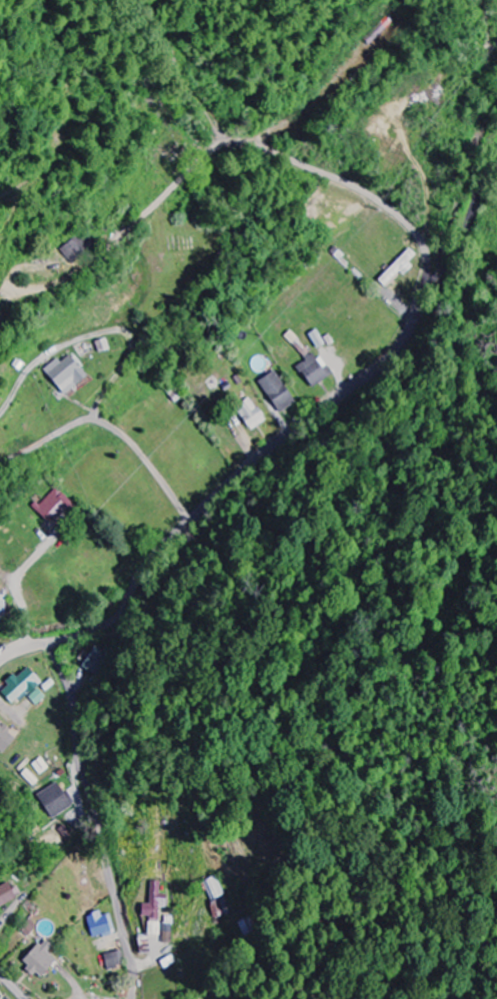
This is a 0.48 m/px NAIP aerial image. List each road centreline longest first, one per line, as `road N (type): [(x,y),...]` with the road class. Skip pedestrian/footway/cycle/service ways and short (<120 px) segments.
road 1 (residential): [(0,662),(118,616),(142,570),(234,479),(395,352),(427,277)]
road 2 (residential): [(427,277),(416,232),(379,200),(281,155),(238,145),(214,156),(101,270),(46,300),(15,297)]
road 3 (residential): [(50,642),(76,713),(132,998)]
road 4 (residential): [(427,277),(455,255),(496,163)]

